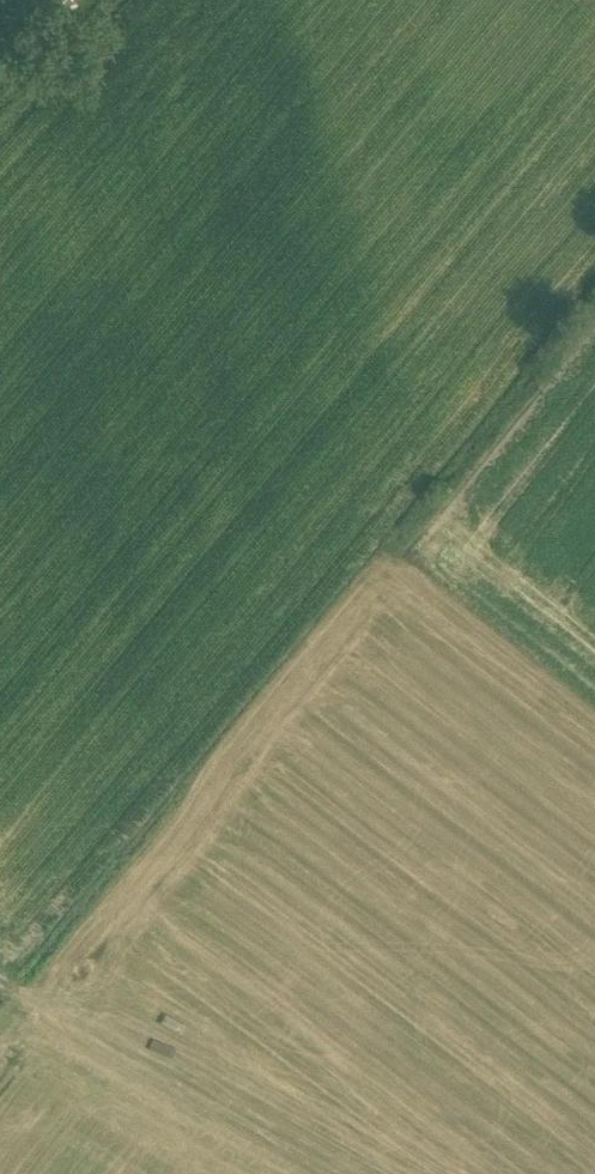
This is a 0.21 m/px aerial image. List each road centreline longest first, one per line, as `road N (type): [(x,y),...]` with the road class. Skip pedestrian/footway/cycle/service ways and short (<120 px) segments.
road 1 (track): [(333,1173),(0,980)]

